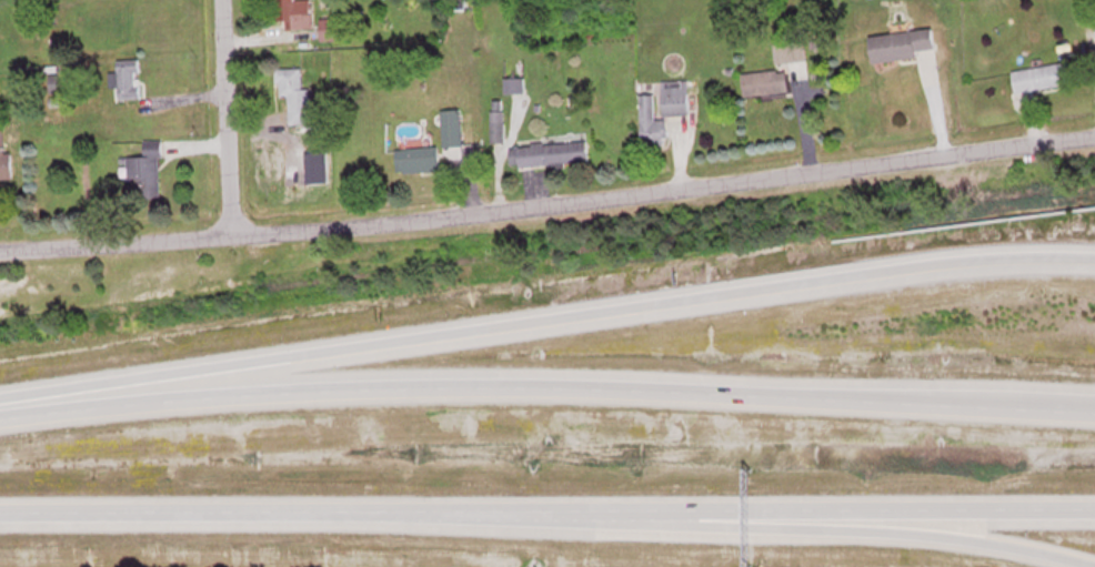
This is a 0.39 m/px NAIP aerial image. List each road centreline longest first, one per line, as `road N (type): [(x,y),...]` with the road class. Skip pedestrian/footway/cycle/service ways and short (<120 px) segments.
road 1 (residential): [(0,249),(607,199),(1094,136)]
road 2 (motorway): [(1094,414),(482,402),(0,432)]
road 3 (motorway): [(1094,254),(968,260),(239,376)]
road 4 (motorway): [(0,520),(563,523)]
road 5 (motorway): [(563,523),(1094,515)]
road 6 (motorway): [(563,523),(1053,566)]
road 7 (motorway): [(239,376),(0,412)]
road 8 (residential): [(229,235),(219,0)]

